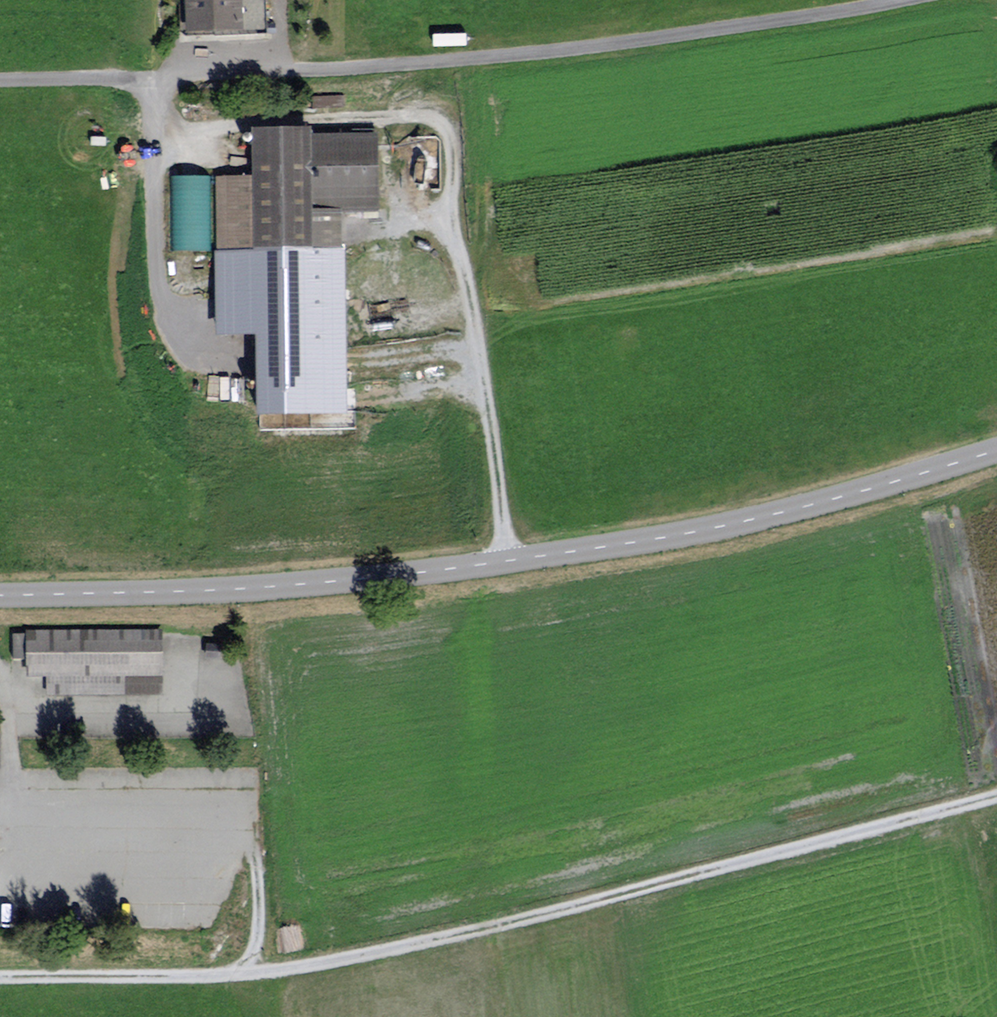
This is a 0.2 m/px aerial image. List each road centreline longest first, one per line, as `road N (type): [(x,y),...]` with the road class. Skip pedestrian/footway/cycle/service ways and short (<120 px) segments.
road 1 (unclassified): [(0,984),(242,978),(394,955),(996,800)]
road 2 (tertiary): [(0,599),(353,582),(723,529),(996,456)]
road 3 (residential): [(0,87),(424,66),(593,50),(915,0)]
road 4 (track): [(152,83),(181,132),(428,120),(450,141),(449,221),(507,560)]

